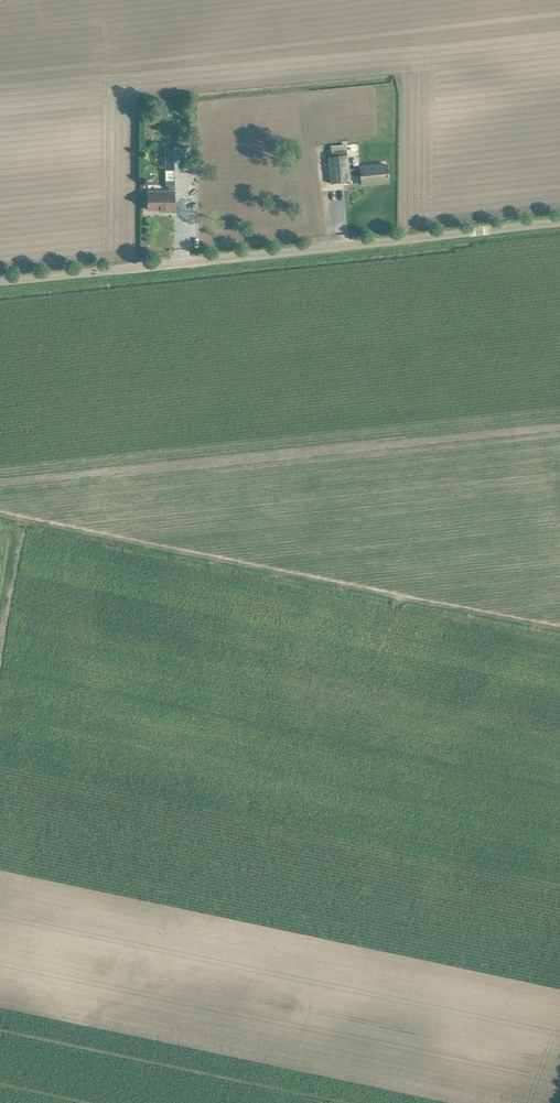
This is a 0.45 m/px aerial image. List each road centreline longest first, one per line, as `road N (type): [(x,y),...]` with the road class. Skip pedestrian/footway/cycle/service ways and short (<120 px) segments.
road 1 (unclassified): [(0,281),(559,223)]

